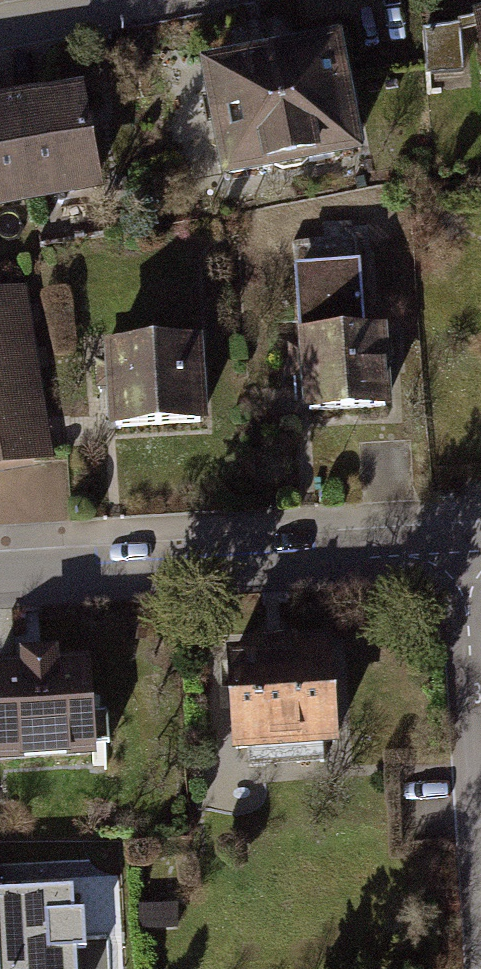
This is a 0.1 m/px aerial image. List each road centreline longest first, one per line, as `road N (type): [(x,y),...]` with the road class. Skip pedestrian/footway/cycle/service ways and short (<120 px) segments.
road 1 (residential): [(466,553),(0,580)]
road 2 (residential): [(480,811),(466,553)]
road 3 (residential): [(0,27),(140,0)]

